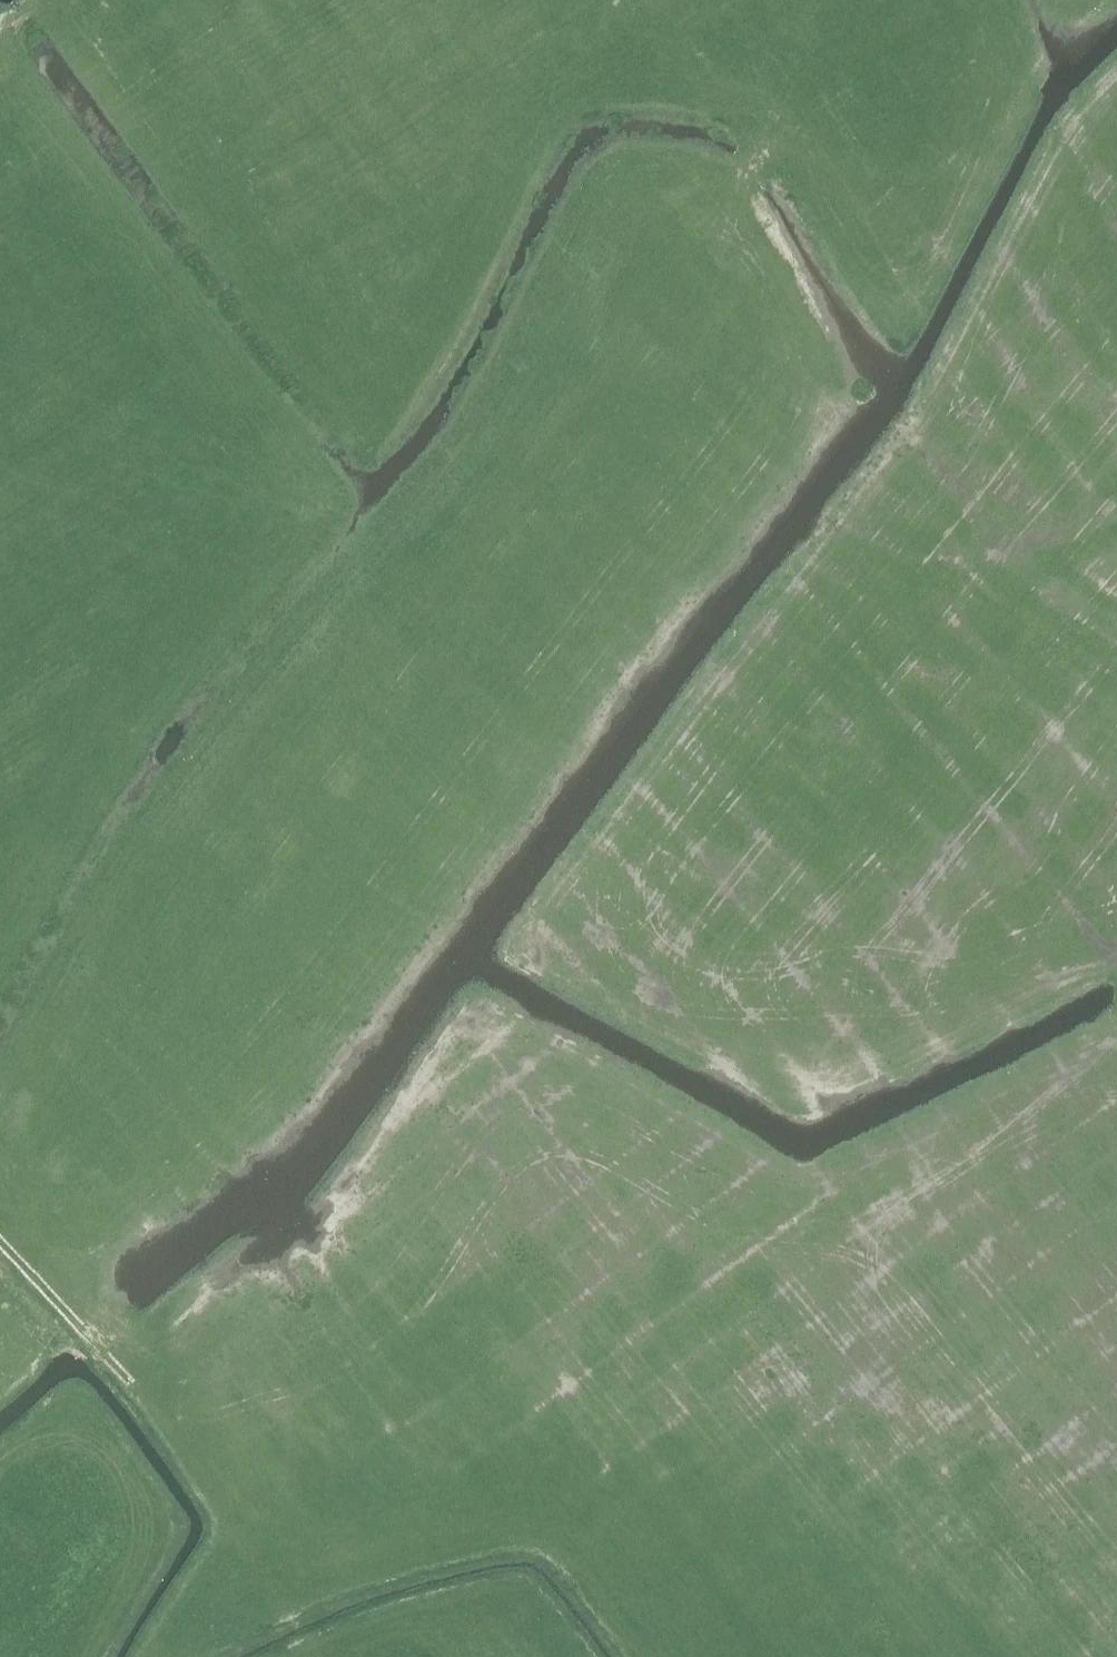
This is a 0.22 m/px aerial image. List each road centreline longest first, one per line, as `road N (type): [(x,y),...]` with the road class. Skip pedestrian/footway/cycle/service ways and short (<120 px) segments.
road 1 (track): [(0,1239),(137,1387)]

